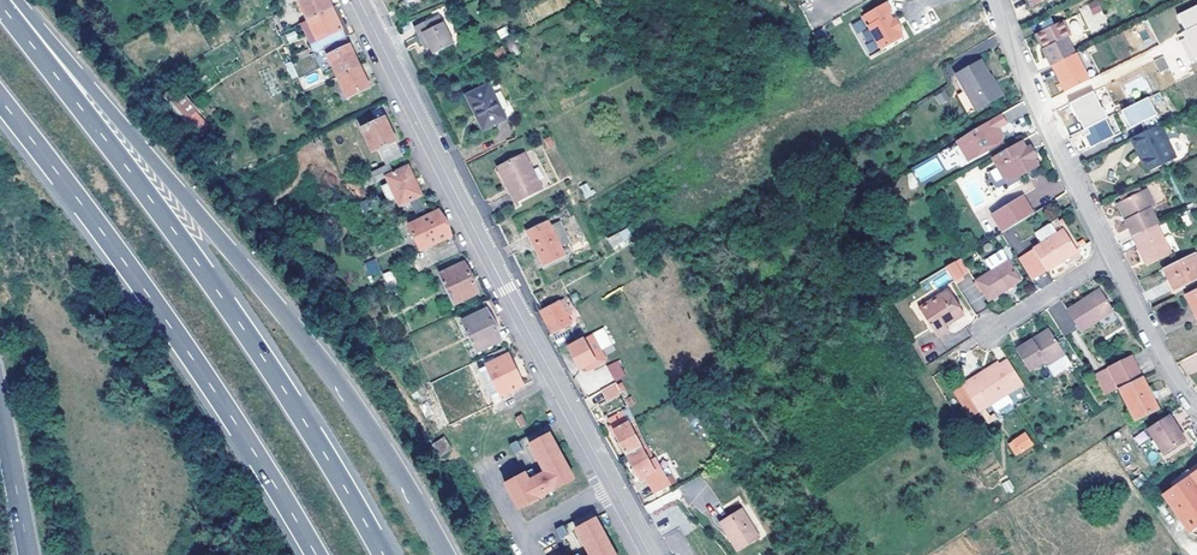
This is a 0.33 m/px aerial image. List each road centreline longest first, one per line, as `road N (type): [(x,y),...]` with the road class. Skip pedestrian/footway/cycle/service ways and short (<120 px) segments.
road 1 (motorway): [(444,554),(323,366),(13,0)]
road 2 (motorway): [(383,554),(230,309),(0,3)]
road 3 (secondary): [(650,554),(359,0)]
road 4 (motorway): [(0,96),(185,345),(315,554)]
road 5 (residential): [(994,0),(1075,193),(1112,257)]
road 6 (residential): [(1112,257),(1196,411)]
road 7 (motorway): [(0,402),(30,554)]
road 8 (residential): [(990,328),(1112,257)]

